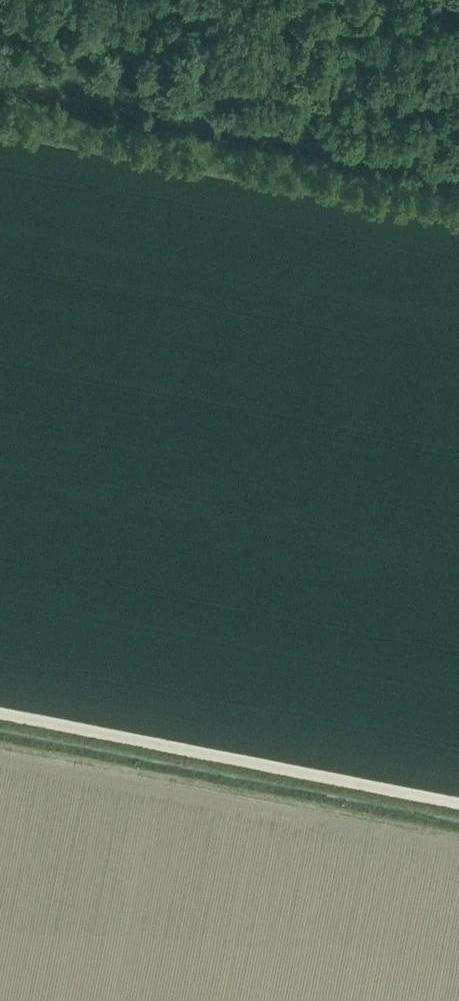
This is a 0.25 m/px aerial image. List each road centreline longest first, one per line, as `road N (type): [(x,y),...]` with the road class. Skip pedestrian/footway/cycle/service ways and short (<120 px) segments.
road 1 (unclassified): [(458,794),(0,710)]

